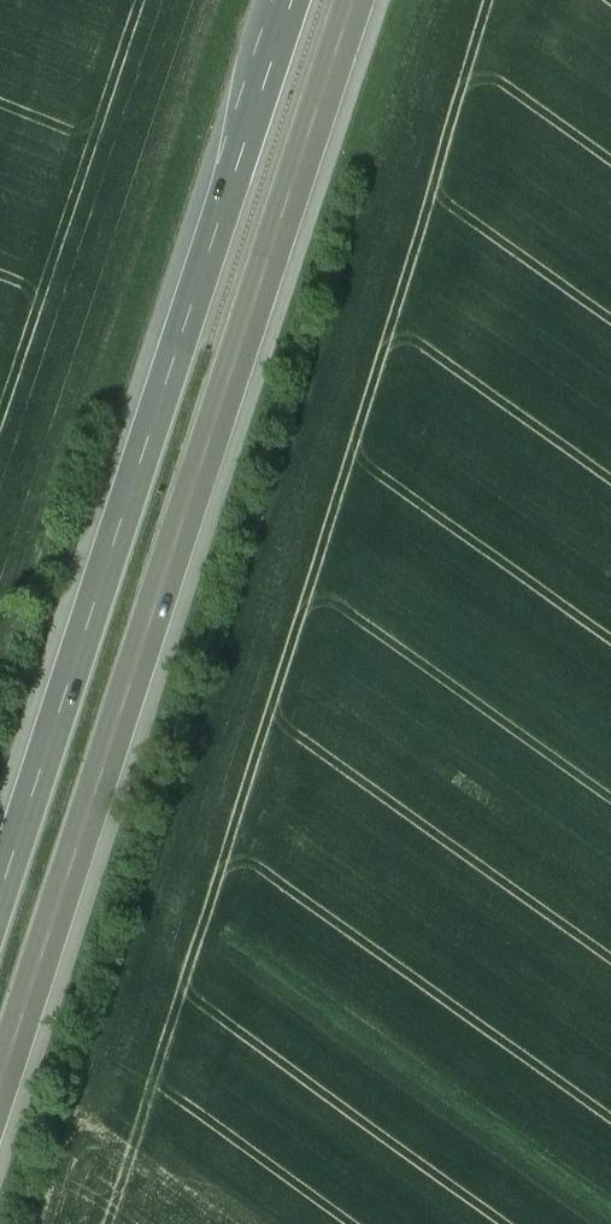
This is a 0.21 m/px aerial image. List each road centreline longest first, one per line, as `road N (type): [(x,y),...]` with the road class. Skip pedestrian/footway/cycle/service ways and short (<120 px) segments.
road 1 (motorway): [(0,1089),(362,0)]
road 2 (motorway): [(296,0),(0,882)]

